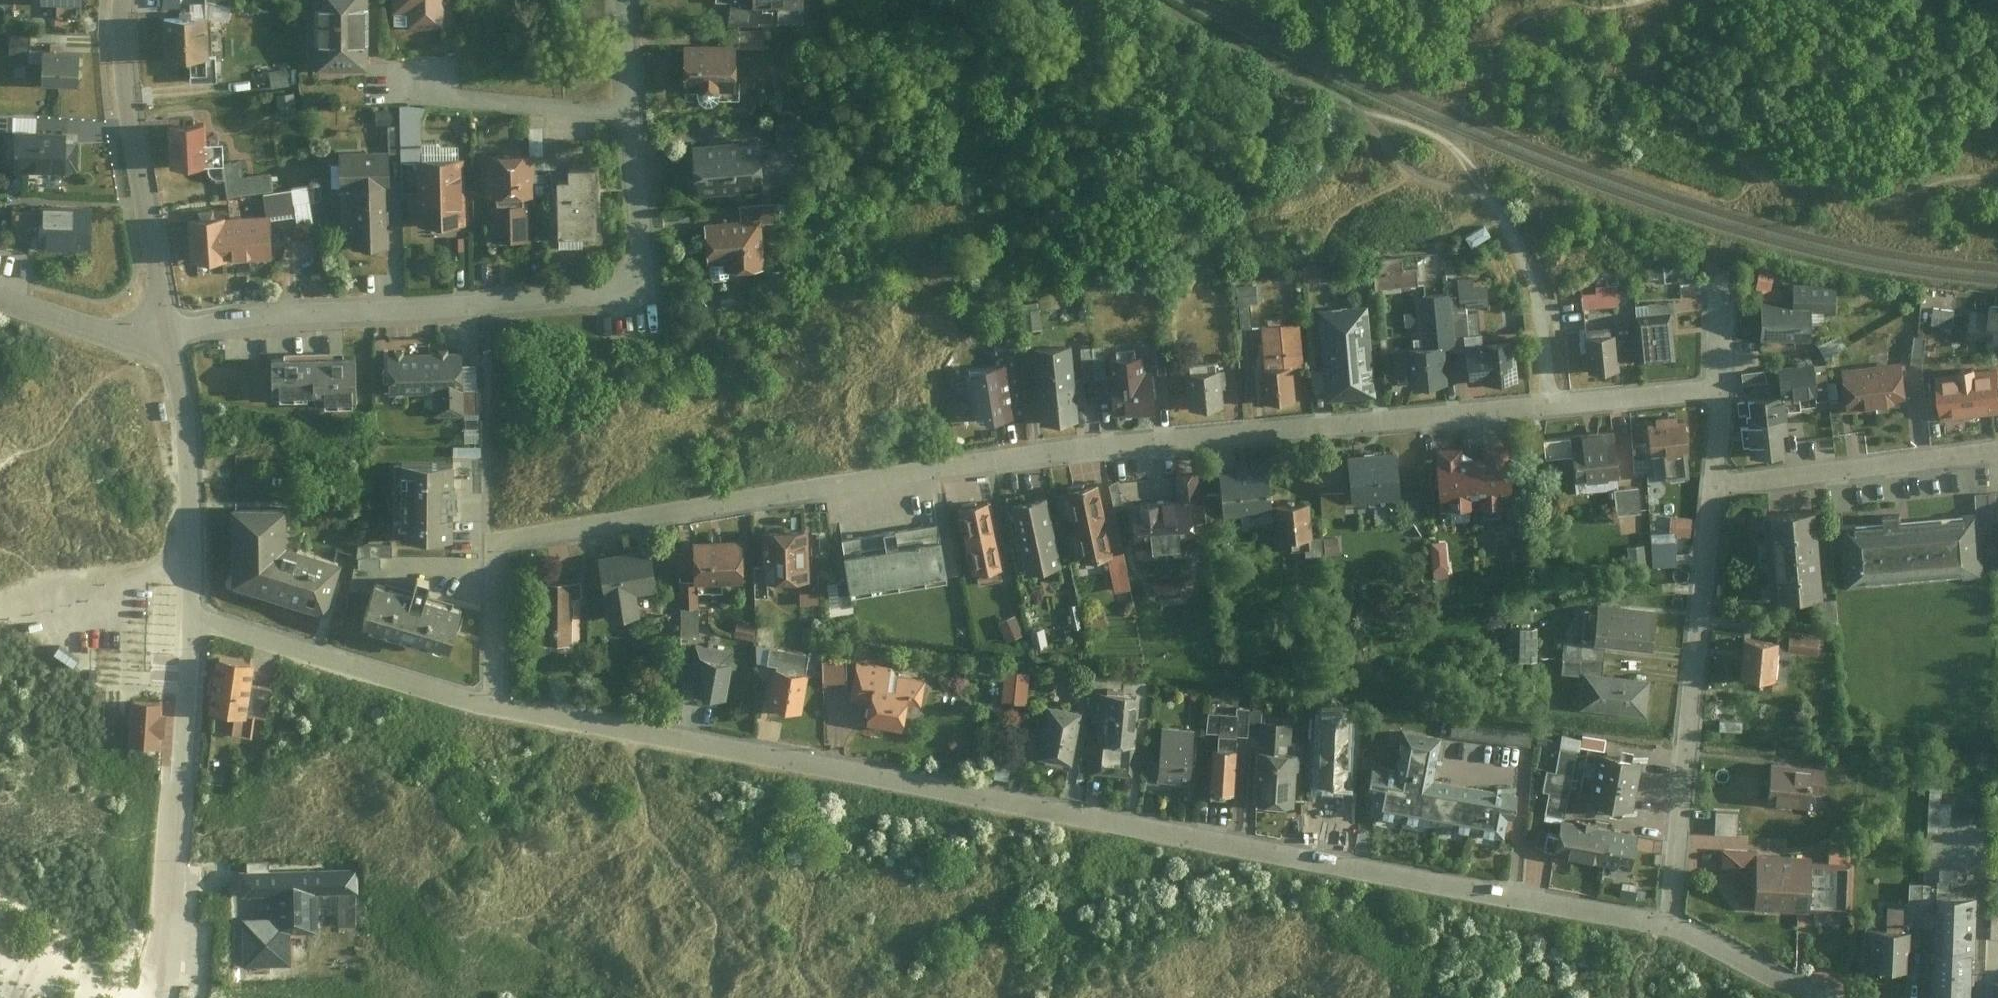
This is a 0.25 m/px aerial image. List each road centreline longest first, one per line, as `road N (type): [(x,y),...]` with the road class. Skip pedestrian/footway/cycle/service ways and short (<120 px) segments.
road 1 (residential): [(1718,391),(1117,443),(496,543),(495,707)]
road 2 (residential): [(495,707),(837,786),(1671,926)]
road 3 (residential): [(173,320),(646,289),(635,112)]
road 4 (track): [(1072,0),(1256,100),(1365,111),(1458,147),(1493,202)]
road 5 (residential): [(1671,926),(1715,485)]
road 6 (residential): [(192,620),(167,997)]
road 7 (residential): [(122,0),(135,143),(173,320)]
road 8 (residential): [(192,620),(495,707)]
road 9 (residential): [(1715,485),(1997,453)]
road 10 (residential): [(178,348),(190,453),(192,620)]
road 11 (residential): [(635,112),(417,87)]
road 12 (residential): [(0,305),(121,342),(178,348)]
road 13 (residential): [(1671,926),(1814,997)]

